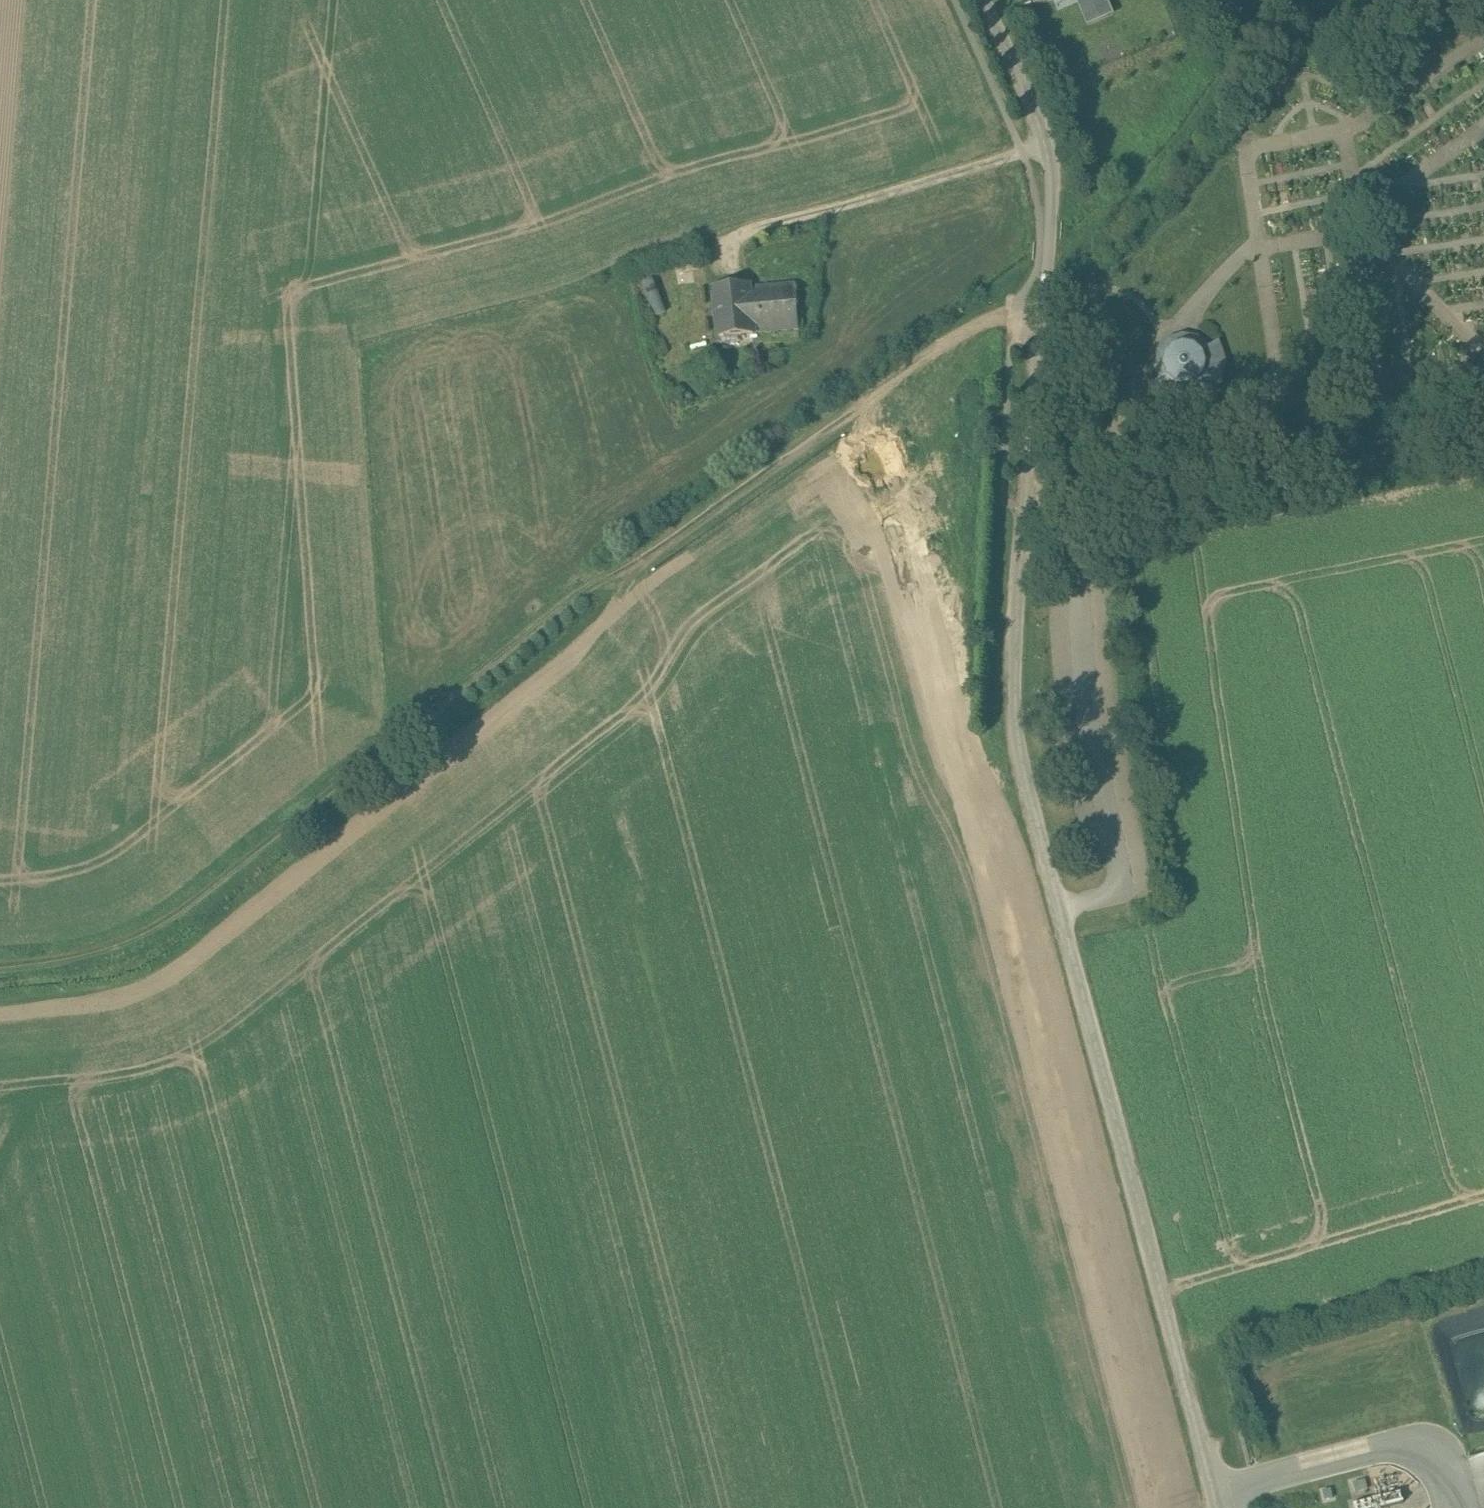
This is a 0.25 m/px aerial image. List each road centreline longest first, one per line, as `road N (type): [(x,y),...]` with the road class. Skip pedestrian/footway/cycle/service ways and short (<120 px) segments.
road 1 (unclassified): [(1209,1507),(1016,729),(1021,526),(1052,167),(984,0)]

